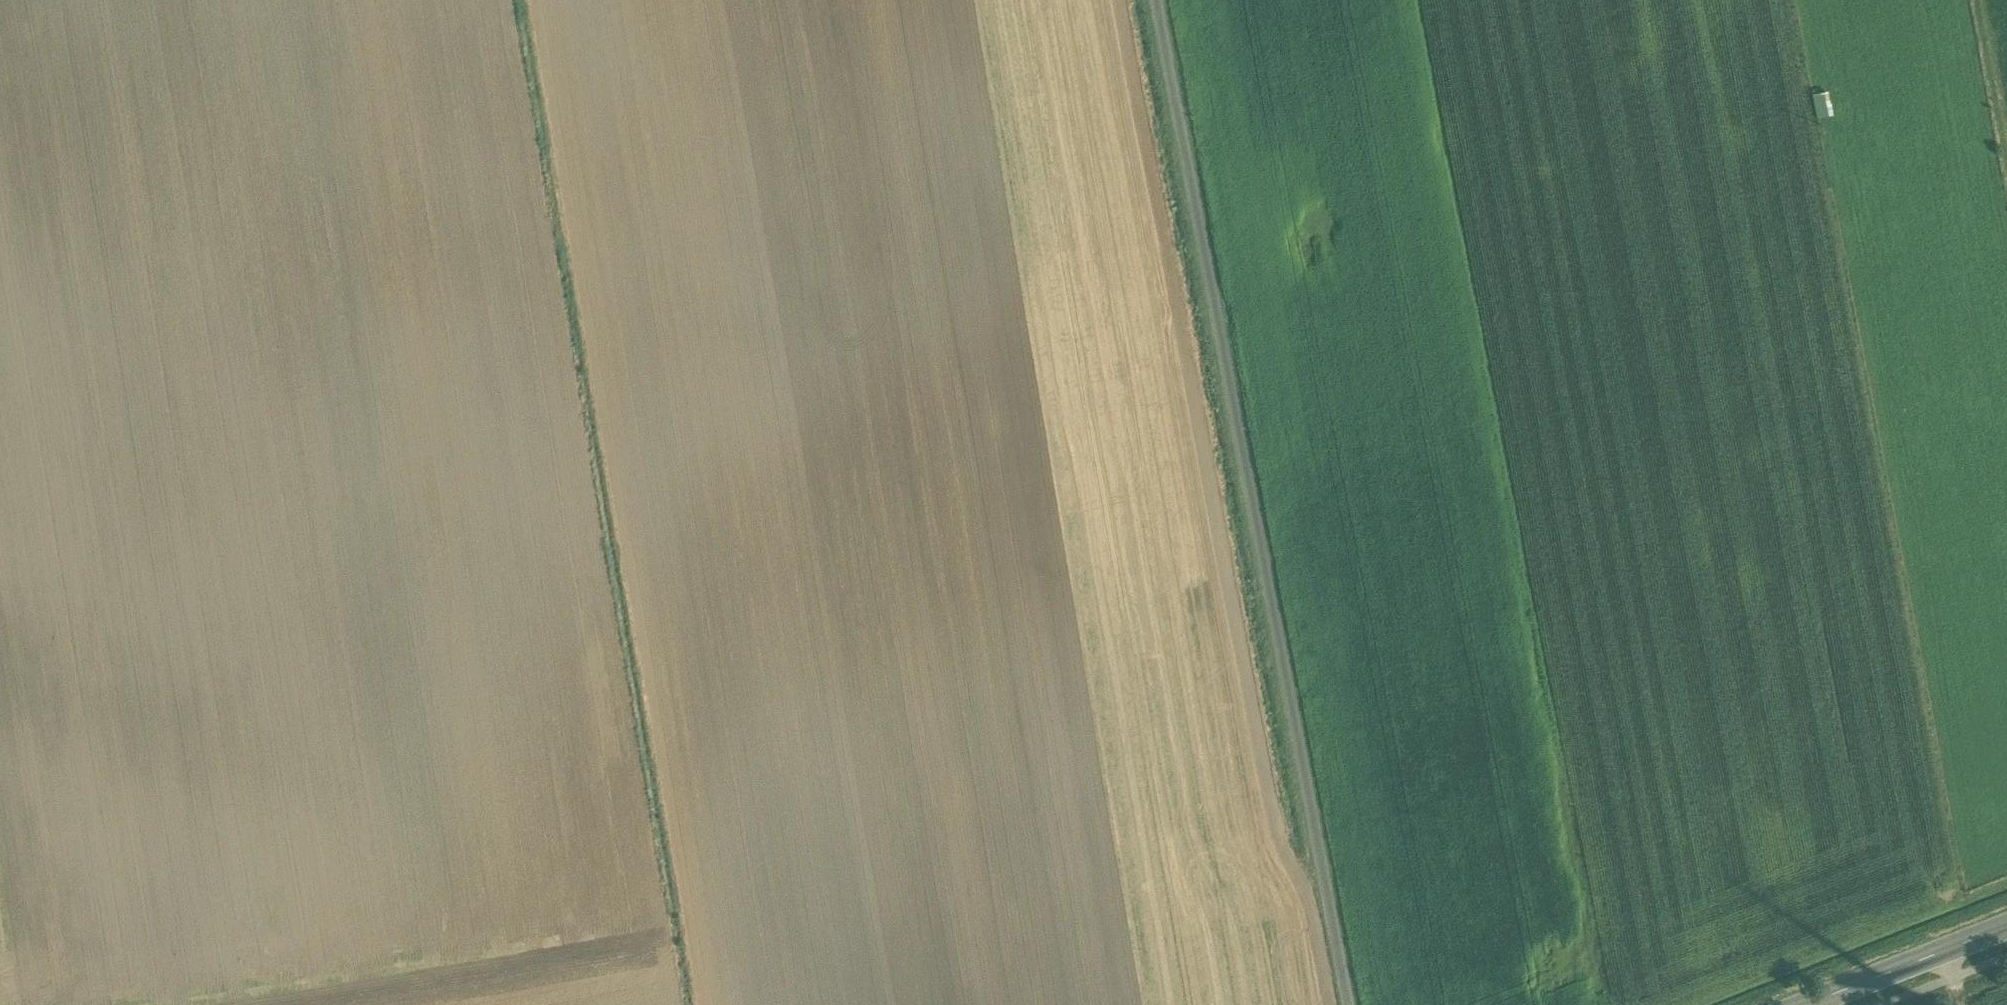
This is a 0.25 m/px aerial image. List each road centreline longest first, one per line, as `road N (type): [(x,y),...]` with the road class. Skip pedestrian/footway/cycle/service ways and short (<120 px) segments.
road 1 (track): [(1155,0),(1347,1004)]
road 2 (secondary): [(2006,923),(1796,1004)]

